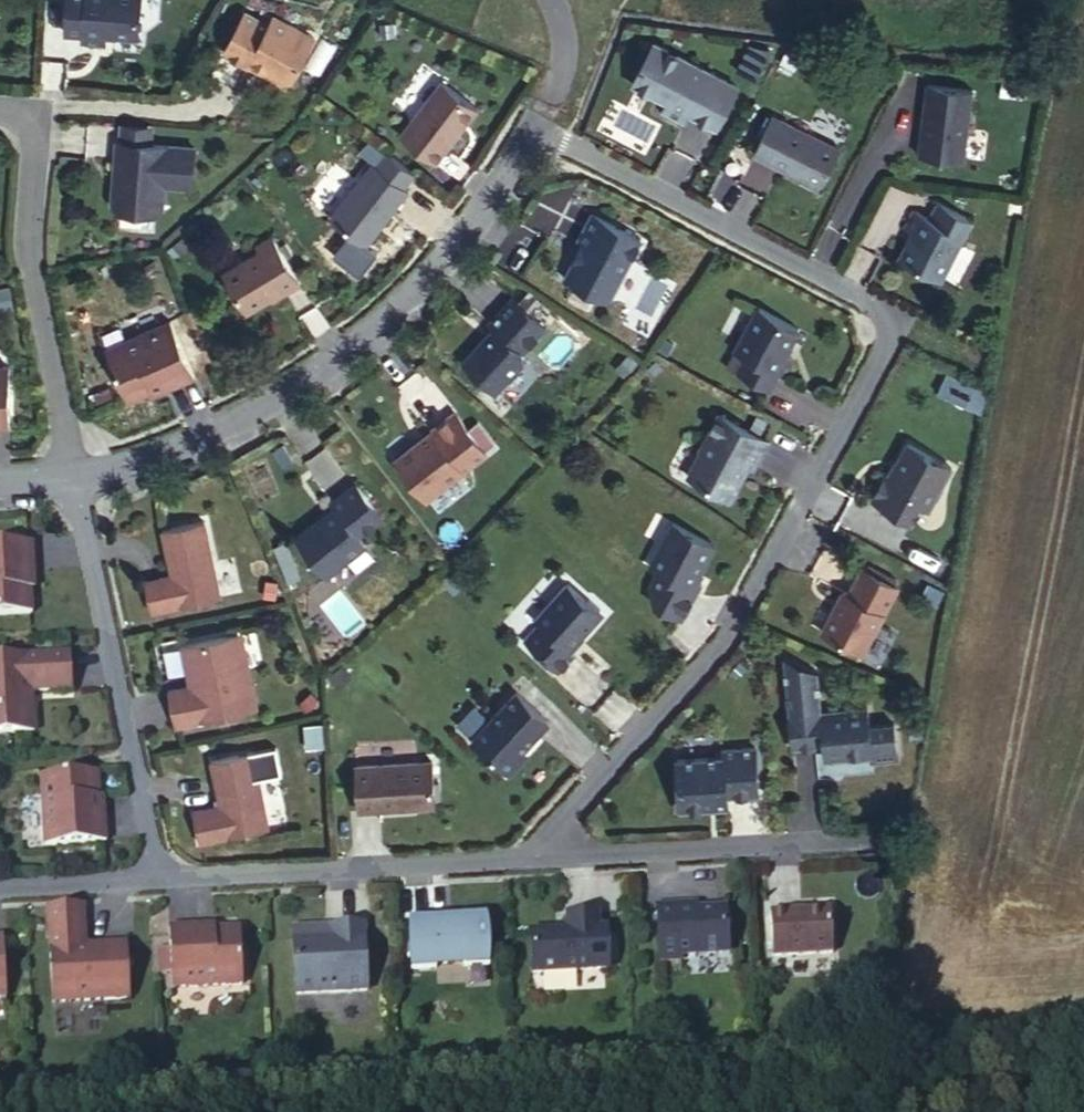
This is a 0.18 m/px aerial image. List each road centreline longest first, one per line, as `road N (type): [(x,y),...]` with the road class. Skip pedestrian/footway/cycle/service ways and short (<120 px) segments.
road 1 (residential): [(70,478),(158,457),(256,409),(374,324),(456,240),(535,127),(876,306),(879,347),(720,644),(541,856)]
road 2 (residential): [(157,880),(70,478)]
road 3 (residential): [(70,478),(26,266),(33,114),(0,111)]
road 4 (residential): [(541,856),(157,880)]
road 5 (residential): [(541,856),(872,845)]
road 6 (residential): [(157,880),(0,889)]

